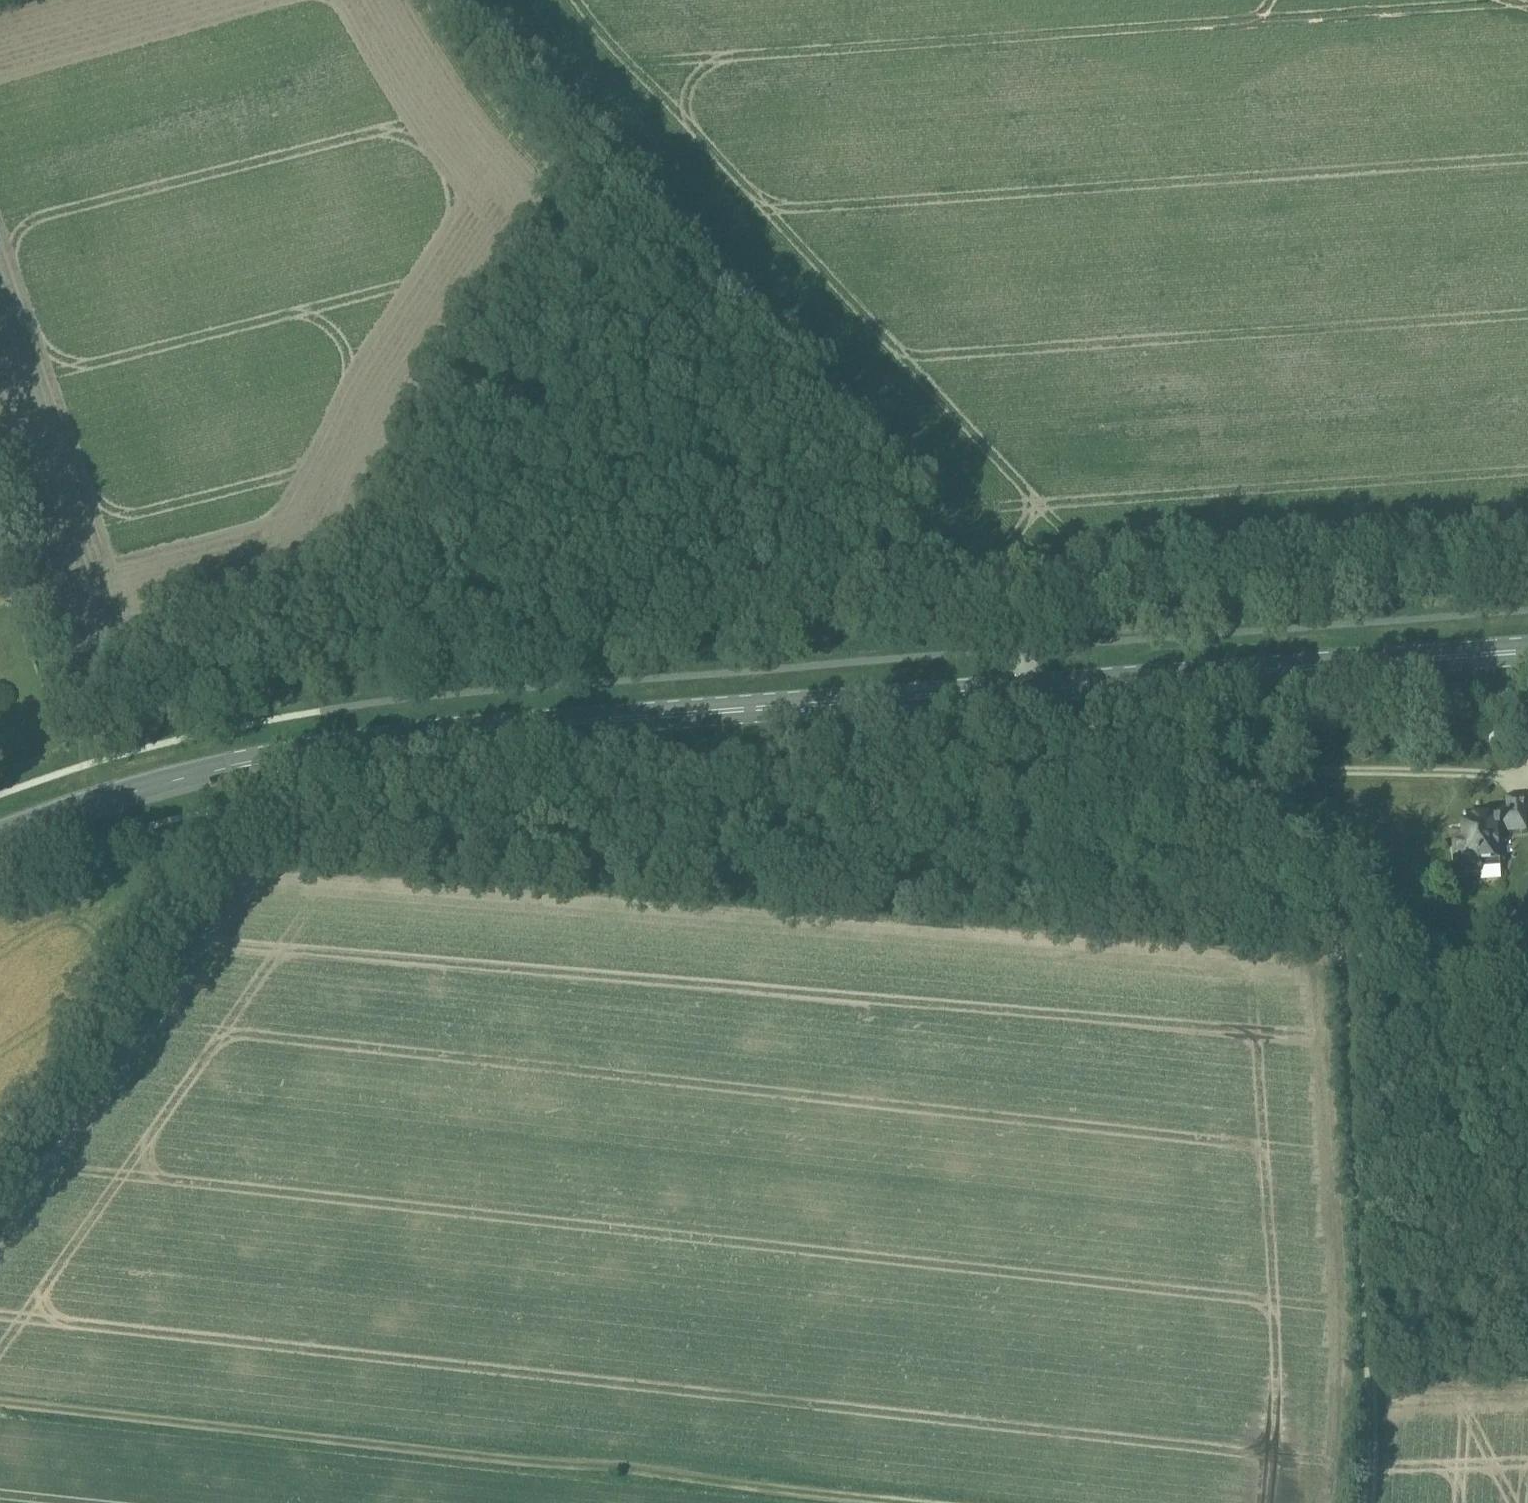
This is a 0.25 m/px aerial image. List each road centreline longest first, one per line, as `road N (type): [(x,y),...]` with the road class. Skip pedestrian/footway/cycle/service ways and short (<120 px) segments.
road 1 (primary): [(0,836),(192,776),(395,738),(1069,687)]
road 2 (track): [(0,1393),(949,1502)]
road 3 (unclassified): [(1069,687),(506,90),(457,0)]
road 4 (track): [(1069,687),(1310,907),(1527,1073)]
road 5 (track): [(1361,1502),(1348,936)]
road 6 (primary): [(1069,687),(1527,654)]

